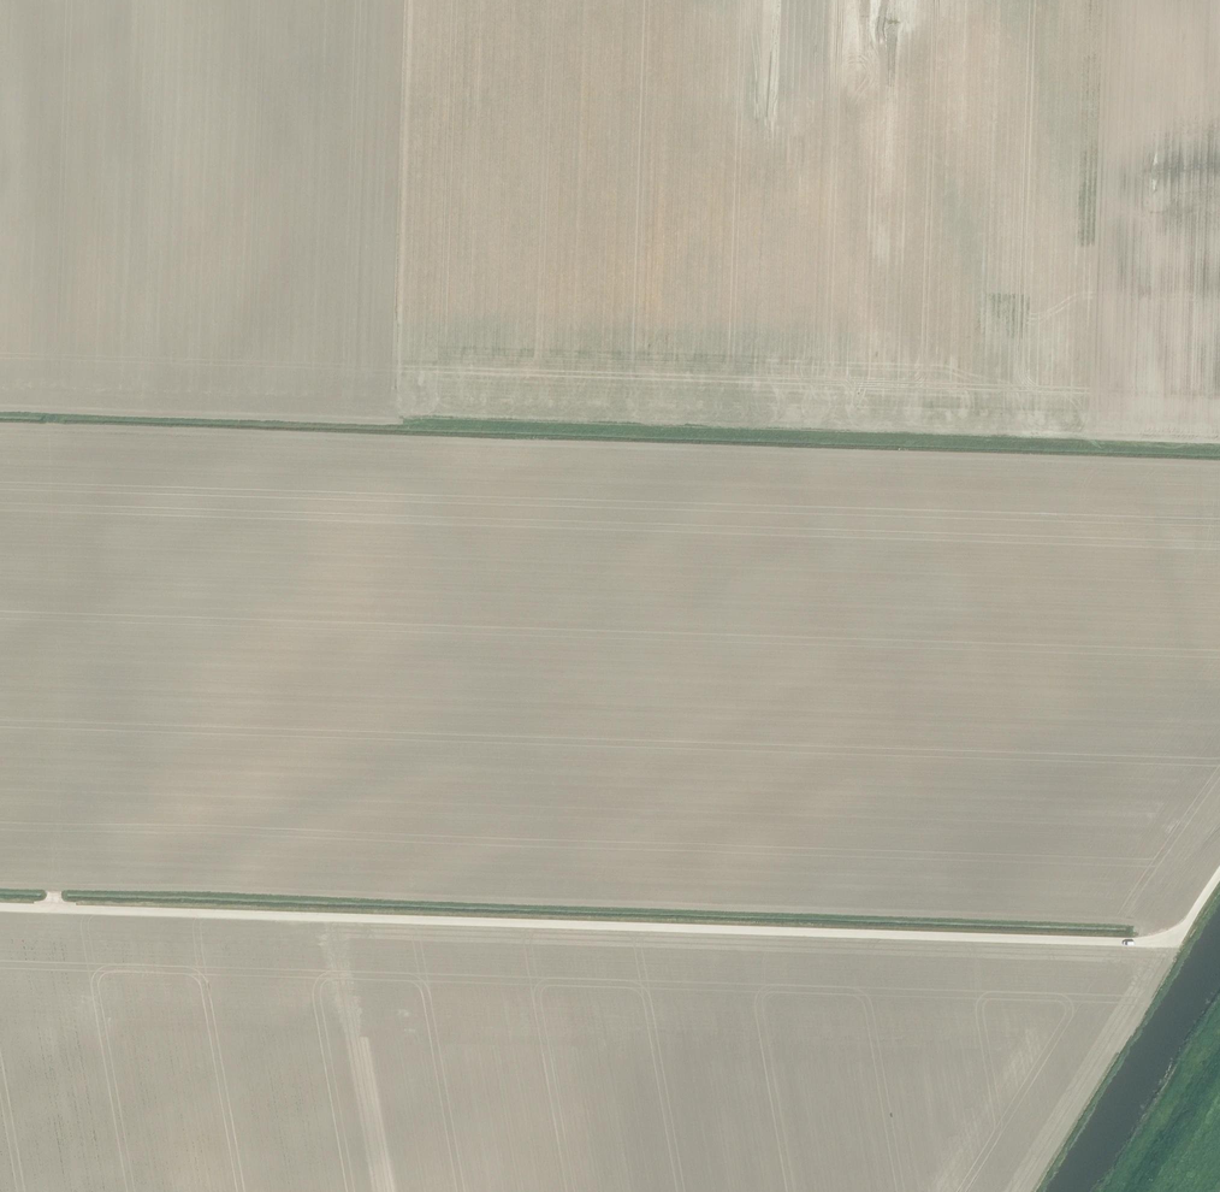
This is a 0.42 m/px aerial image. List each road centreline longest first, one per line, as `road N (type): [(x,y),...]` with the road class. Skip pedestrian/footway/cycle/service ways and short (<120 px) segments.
road 1 (track): [(53,907),(1176,943)]

